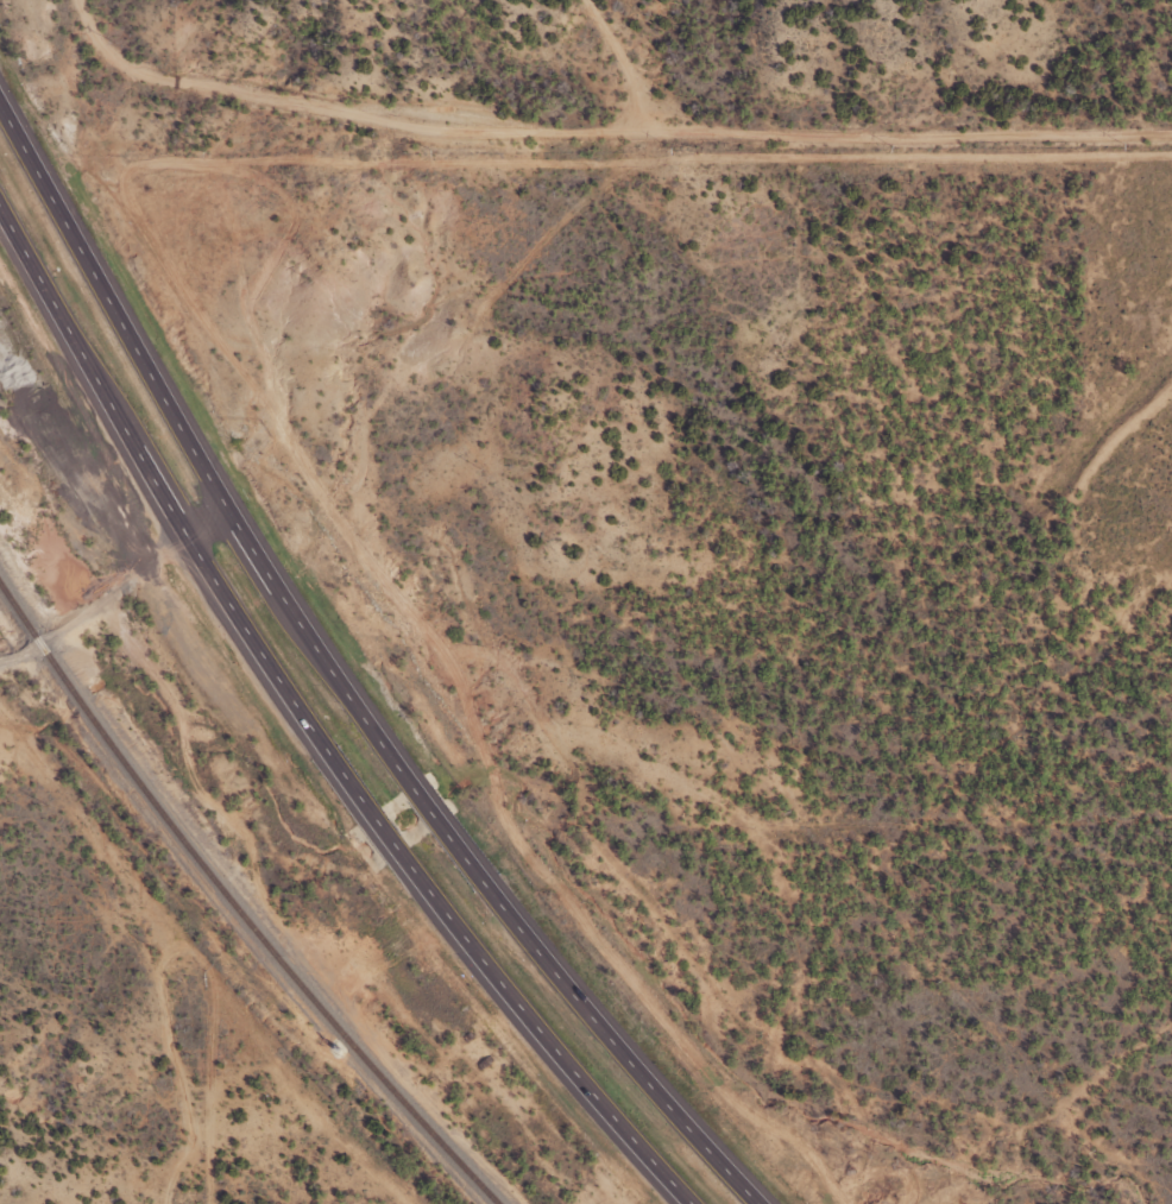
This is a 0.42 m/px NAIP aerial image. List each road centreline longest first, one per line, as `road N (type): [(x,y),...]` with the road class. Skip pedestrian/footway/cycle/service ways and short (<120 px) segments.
road 1 (trunk): [(761,1203),(516,932),(418,805),(183,437),(0,103)]
road 2 (trunk): [(0,204),(185,534),(367,806),(439,904),(700,1203)]
road 3 (track): [(82,0),(94,62),(132,114),(245,185),(667,244),(1171,230)]
road 4 (track): [(0,662),(43,642),(227,511)]
road 5 (track): [(560,0),(655,165),(667,244)]

